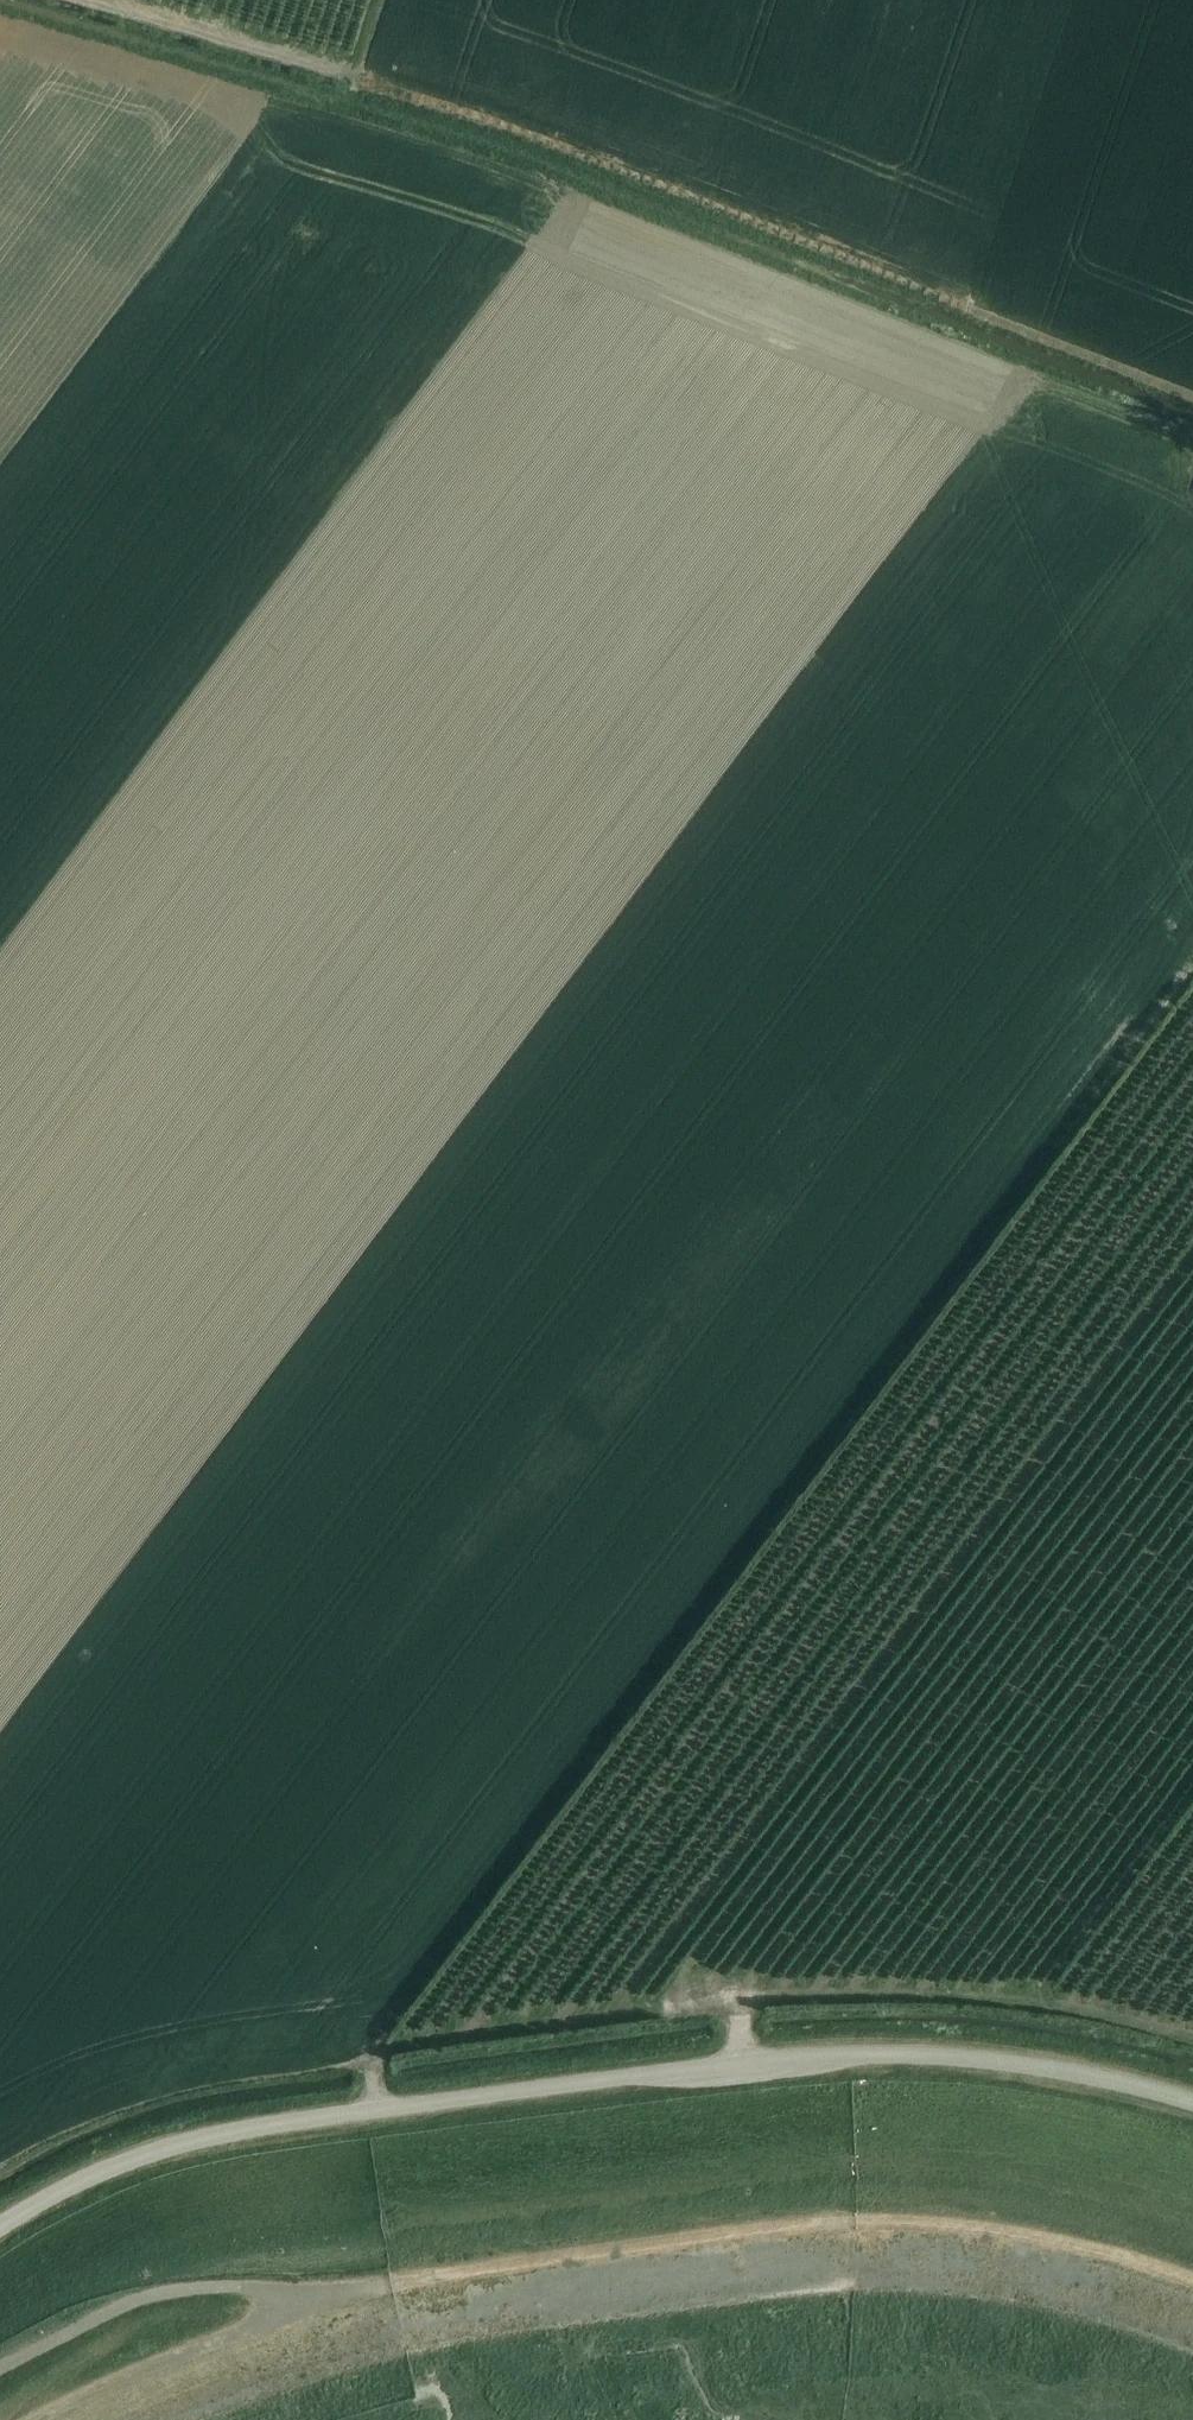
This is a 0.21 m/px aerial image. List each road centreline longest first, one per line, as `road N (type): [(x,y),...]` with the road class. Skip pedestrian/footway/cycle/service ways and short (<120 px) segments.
road 1 (unclassified): [(1192,2102),(967,2057),(879,2057),(674,2077),(184,2146),(86,2182),(0,2230)]
road 2 (track): [(38,2419),(369,2290)]

